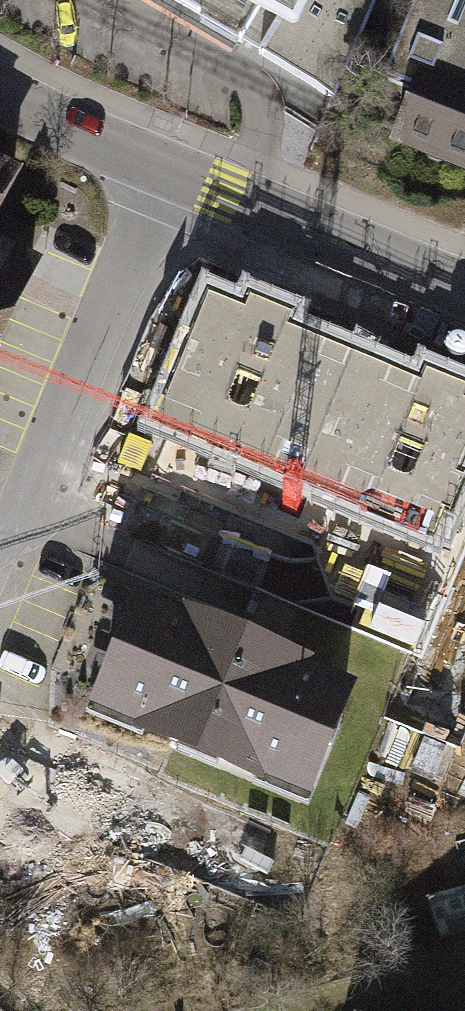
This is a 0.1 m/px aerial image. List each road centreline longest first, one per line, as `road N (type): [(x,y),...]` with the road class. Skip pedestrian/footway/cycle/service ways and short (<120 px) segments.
road 1 (residential): [(0,552),(174,181)]
road 2 (tertiary): [(464,301),(174,181)]
road 3 (tertiary): [(174,181),(0,101)]

